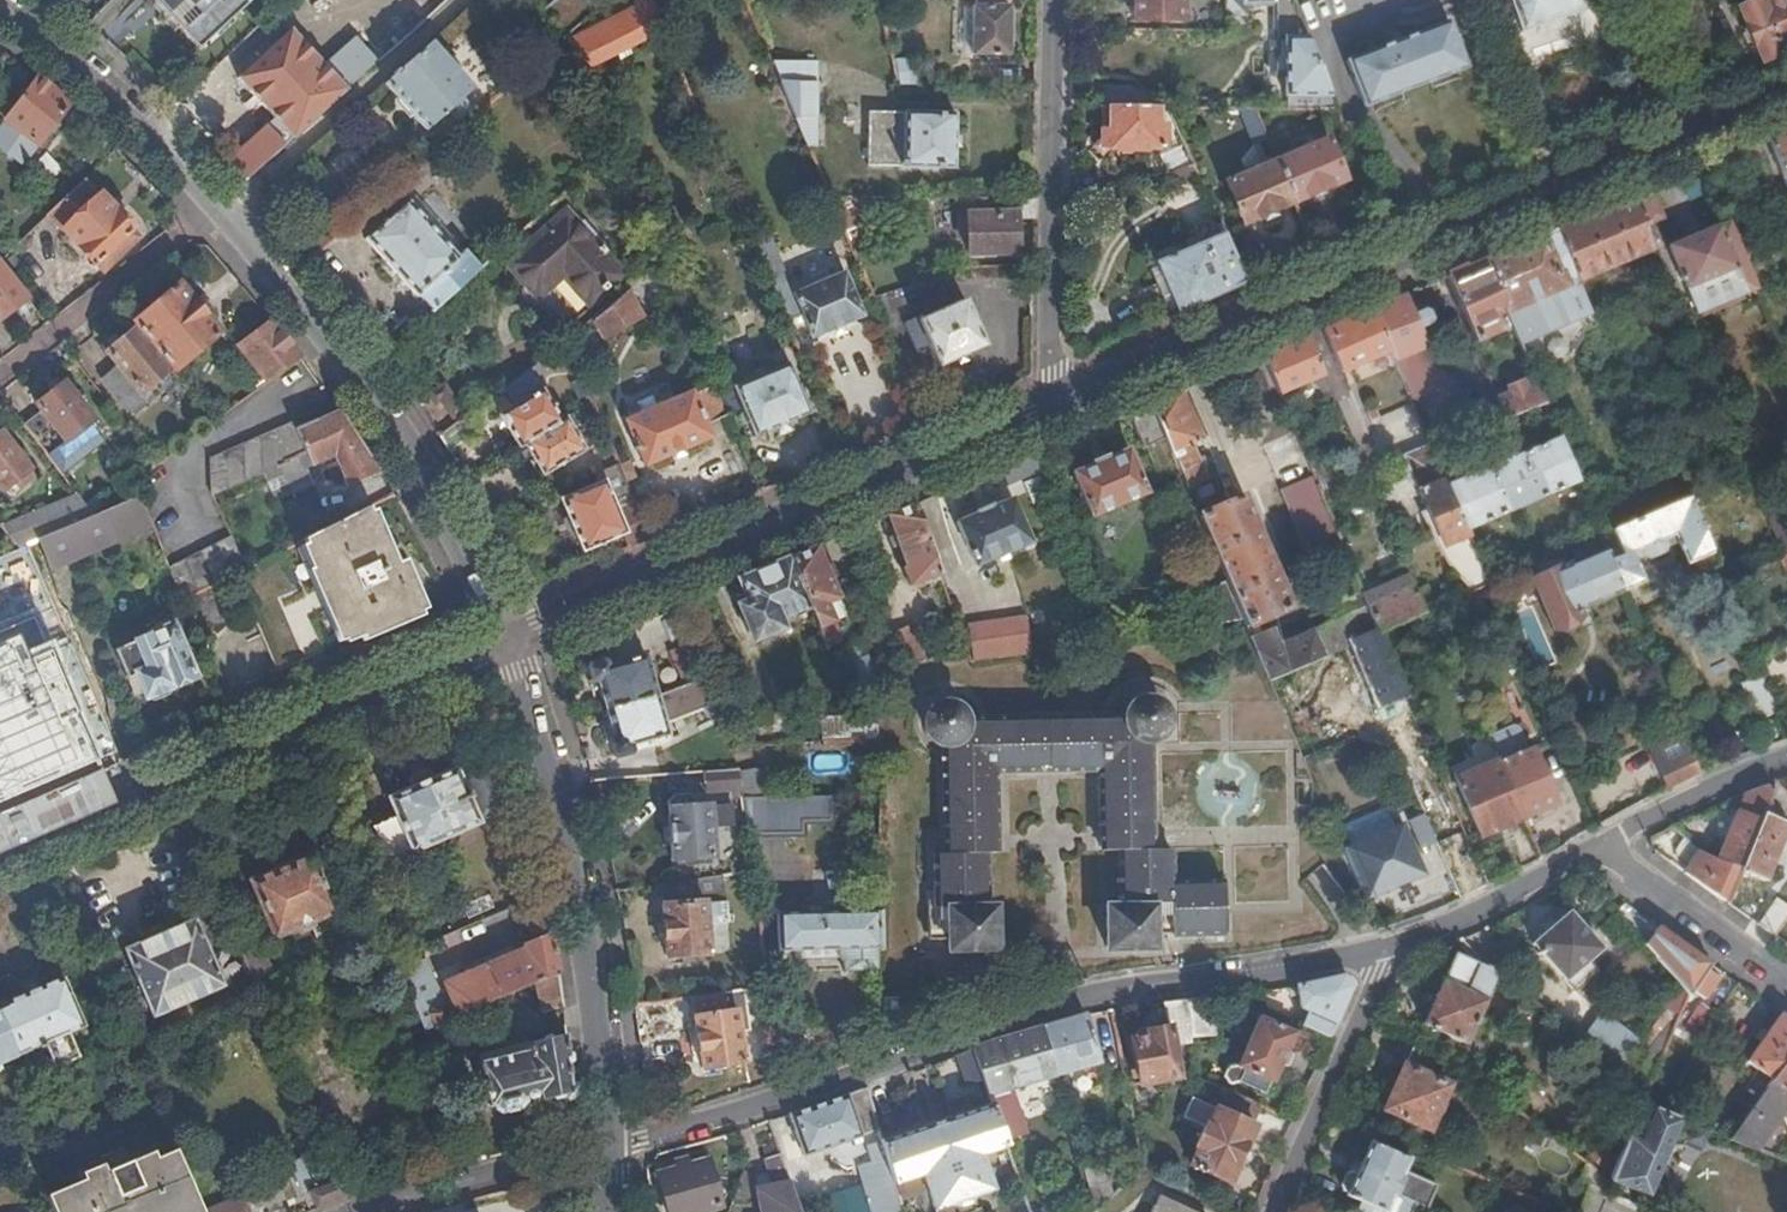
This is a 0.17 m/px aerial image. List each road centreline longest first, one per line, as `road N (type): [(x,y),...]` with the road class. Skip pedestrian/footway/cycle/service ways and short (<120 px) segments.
road 1 (residential): [(1395,946),(1063,1001),(827,1084),(612,1146)]
road 2 (tertiary): [(513,638),(1067,402)]
road 3 (tertiary): [(513,638),(0,858)]
road 4 (residential): [(220,204),(371,395),(513,638)]
road 5 (tertiary): [(1305,306),(1786,99)]
road 6 (unclassified): [(513,638),(577,853),(610,1064),(612,1146)]
road 7 (residential): [(1067,402),(1054,375),(1056,0)]
road 8 (residential): [(0,11),(102,82),(220,204)]
road 9 (residential): [(1395,946),(1272,1211)]
road 10 (residential): [(220,204),(0,377)]
road 11 (tertiary): [(1067,402),(1305,306)]
road 12 (residential): [(612,1146),(376,1211)]
road 13 (residential): [(1589,844),(1786,987)]
road 14 (residential): [(1589,844),(1395,946)]
road 15 (residential): [(1786,758),(1589,844)]
road 16 (residential): [(1305,306),(1377,478)]

